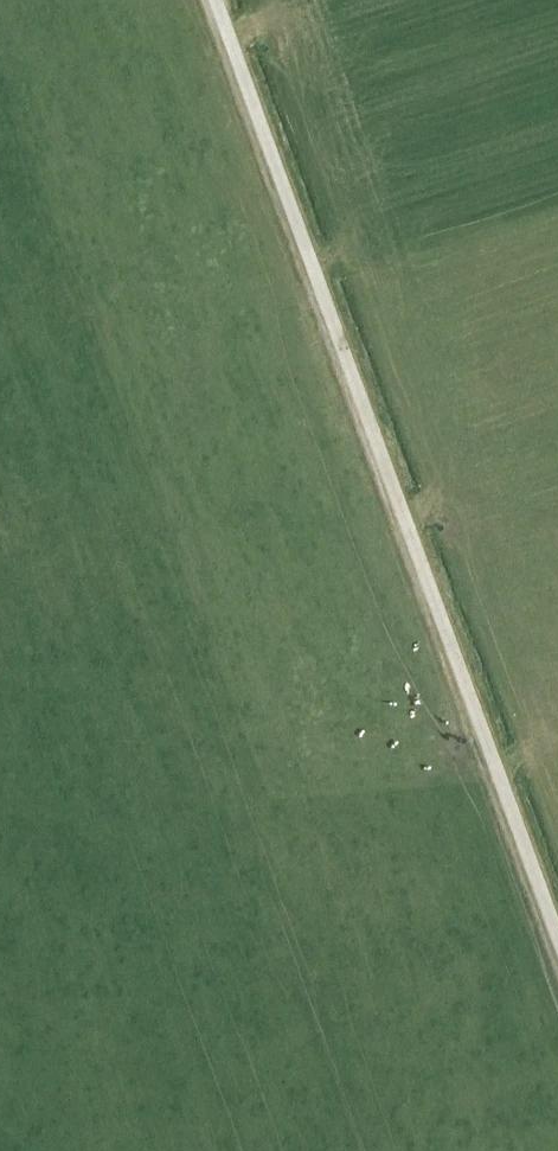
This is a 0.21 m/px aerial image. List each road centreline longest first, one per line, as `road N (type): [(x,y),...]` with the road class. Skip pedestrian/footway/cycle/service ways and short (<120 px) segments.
road 1 (track): [(557,950),(213,0)]

